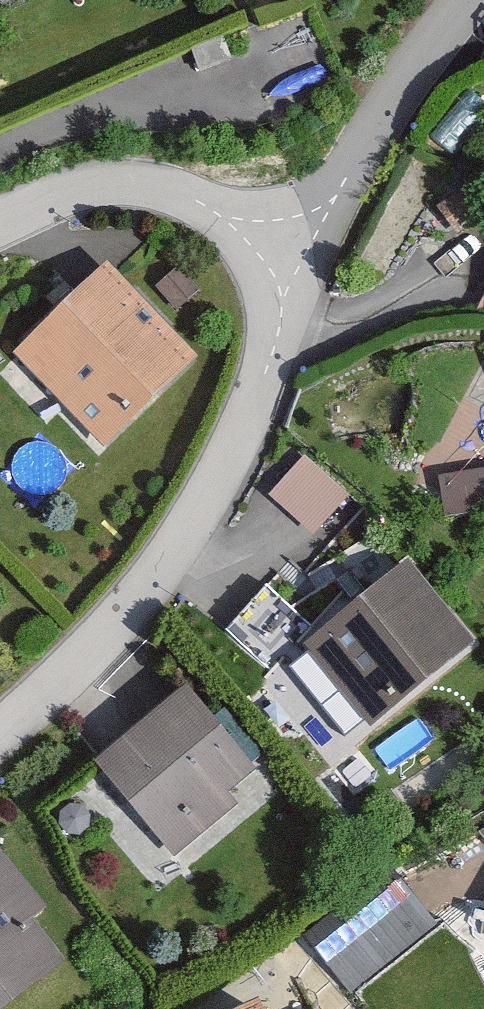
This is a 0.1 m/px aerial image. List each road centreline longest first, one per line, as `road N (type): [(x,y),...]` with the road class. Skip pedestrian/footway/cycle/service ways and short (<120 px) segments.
road 1 (residential): [(262,250),(276,285),(278,324),(266,375),(219,479),(135,605),(0,733)]
road 2 (residential): [(262,250),(336,192),(404,80),(465,0)]
road 3 (residential): [(0,221),(121,183),(205,203),(262,250)]

